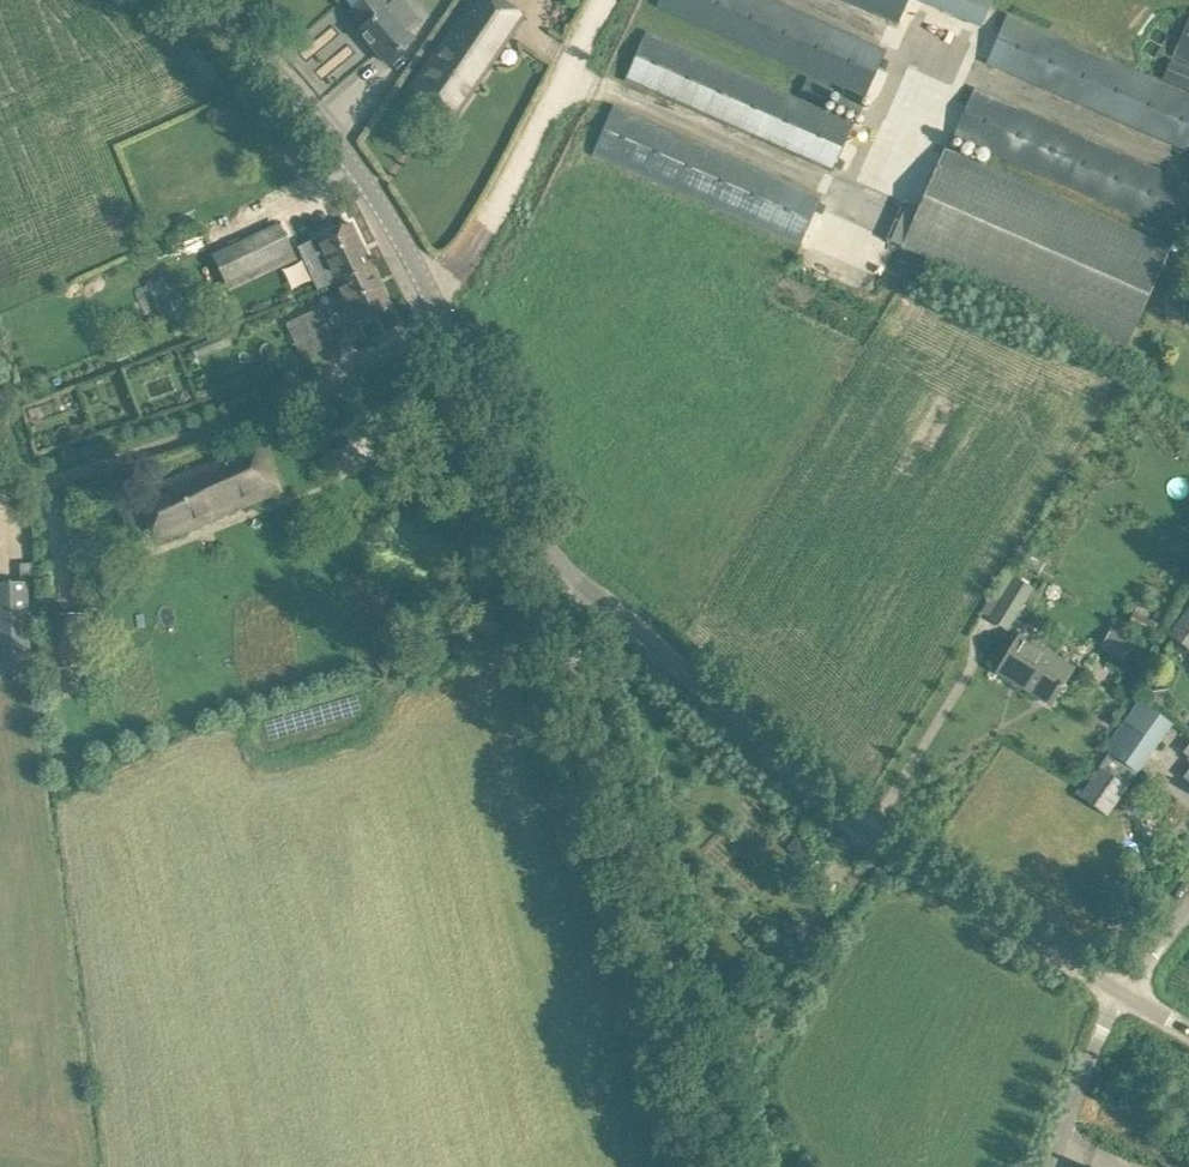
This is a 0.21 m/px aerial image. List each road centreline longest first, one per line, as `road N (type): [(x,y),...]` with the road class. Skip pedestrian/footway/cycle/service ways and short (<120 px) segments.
road 1 (unclassified): [(1120,993),(901,864),(544,577)]
road 2 (tertiary): [(729,1166),(544,577)]
road 3 (unclassified): [(0,498),(255,413),(445,323)]
road 4 (tertiary): [(445,323),(360,165),(212,0)]
road 5 (track): [(429,286),(465,260),(567,81),(603,0)]
road 6 (tertiary): [(544,577),(445,323)]
road 7 (unclassified): [(1050,1166),(1120,993)]

